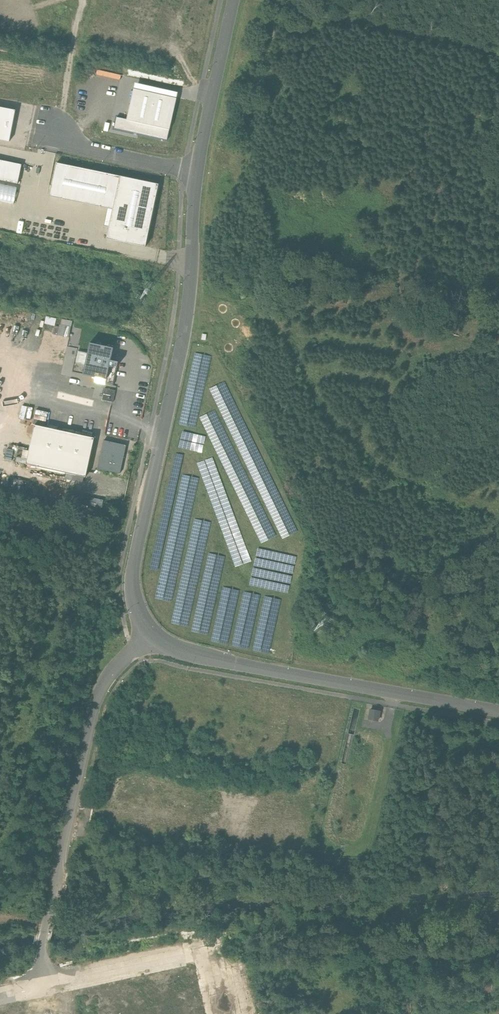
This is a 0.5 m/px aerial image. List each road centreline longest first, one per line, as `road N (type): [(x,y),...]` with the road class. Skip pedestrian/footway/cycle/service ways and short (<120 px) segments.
road 1 (unclassified): [(498,710),(210,659),(150,635),(131,574),(189,304),(195,170)]
road 2 (track): [(265,0),(498,57)]
road 3 (unclassified): [(195,170),(233,0)]
road 4 (residential): [(195,170),(80,146),(55,126)]

